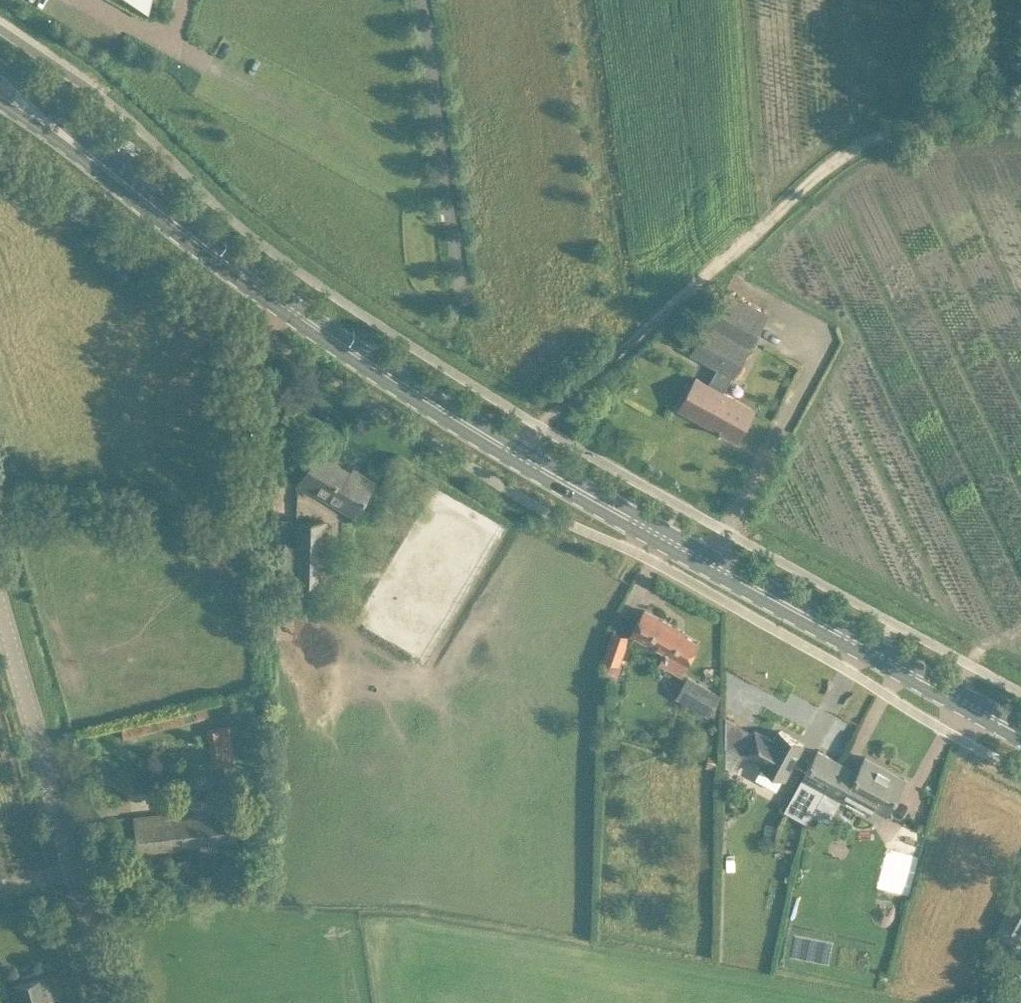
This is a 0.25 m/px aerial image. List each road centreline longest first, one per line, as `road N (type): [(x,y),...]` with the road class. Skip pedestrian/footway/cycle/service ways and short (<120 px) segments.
road 1 (primary): [(1020,734),(528,464),(228,268),(80,146)]
road 2 (unclassified): [(112,1002),(0,622)]

